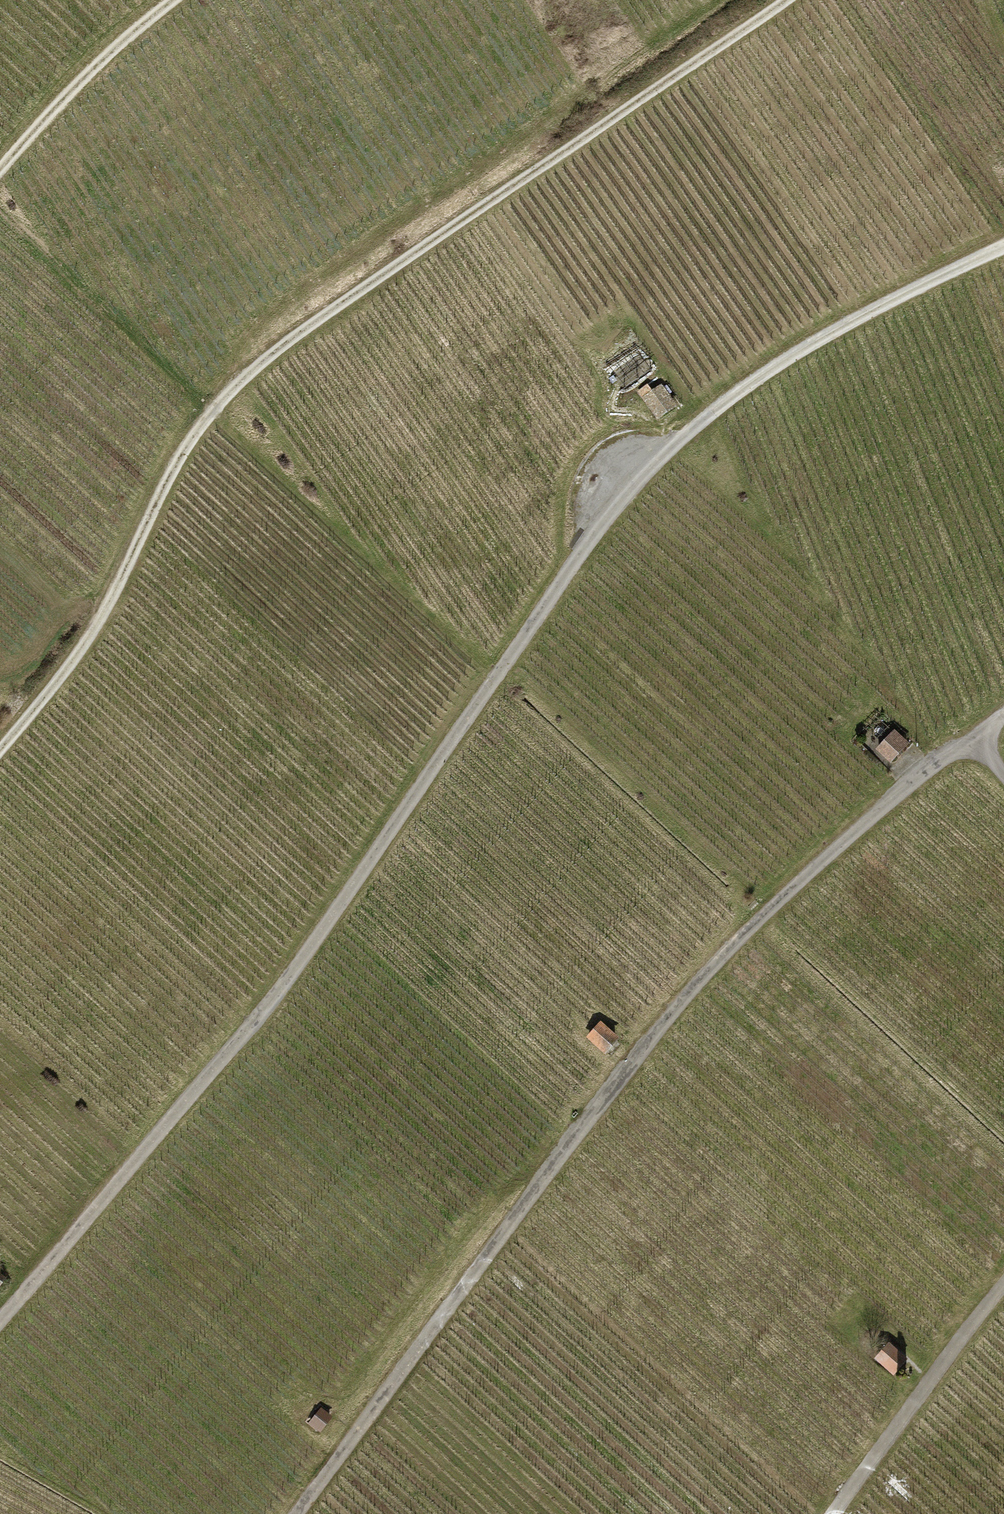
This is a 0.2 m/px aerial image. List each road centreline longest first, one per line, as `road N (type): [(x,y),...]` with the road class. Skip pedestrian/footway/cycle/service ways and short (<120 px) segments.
road 1 (track): [(0,1322),(276,998),(626,488),(759,377),(1003,246)]
road 2 (track): [(779,0),(297,326),(219,396),(176,455),(103,606),(0,738)]
road 3 (track): [(973,732),(709,980),(430,1338),(312,1513)]
road 4 (track): [(838,1513),(1003,1283)]
road 5 (track): [(0,163),(84,69),(165,0)]

